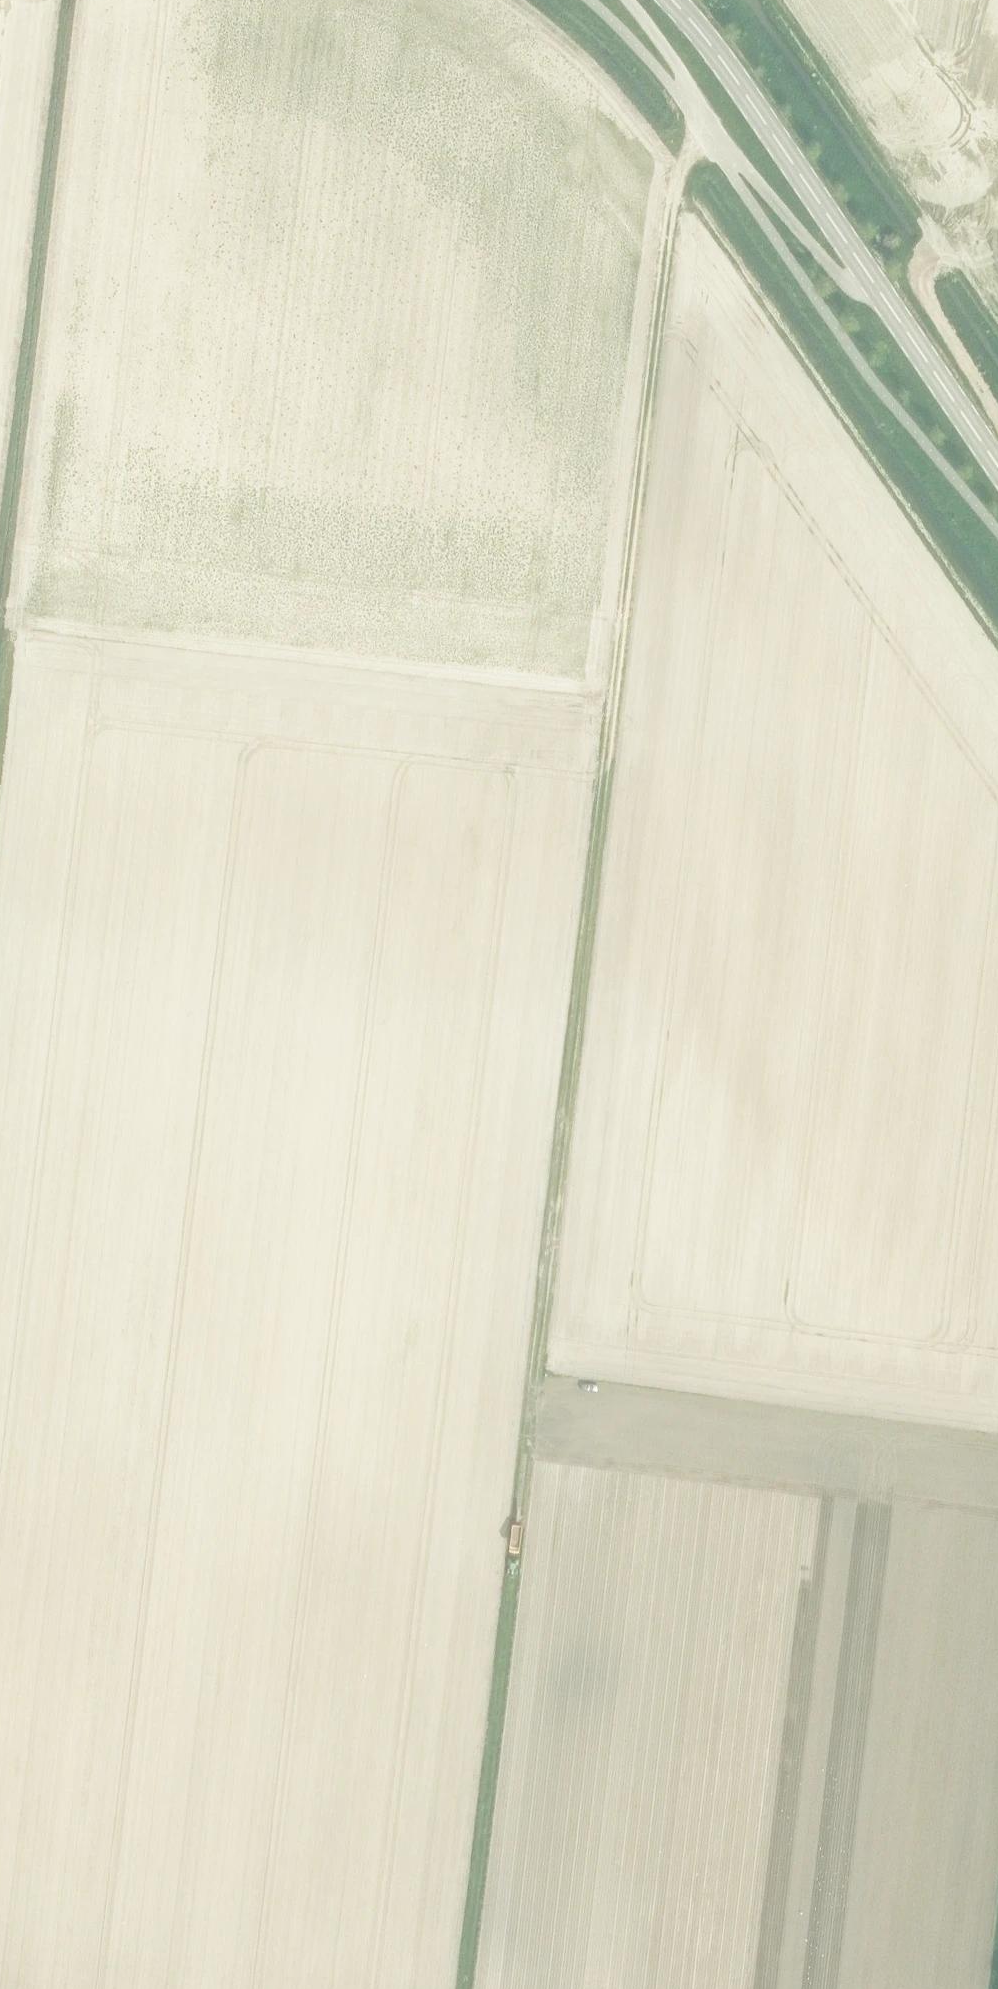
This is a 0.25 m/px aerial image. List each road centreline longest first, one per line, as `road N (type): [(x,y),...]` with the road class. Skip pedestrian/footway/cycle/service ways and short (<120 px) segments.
road 1 (track): [(461,1988),(667,224),(684,155),(704,136)]
road 2 (secondary): [(997,467),(720,57),(671,0)]
road 3 (track): [(997,421),(921,279),(942,247)]

